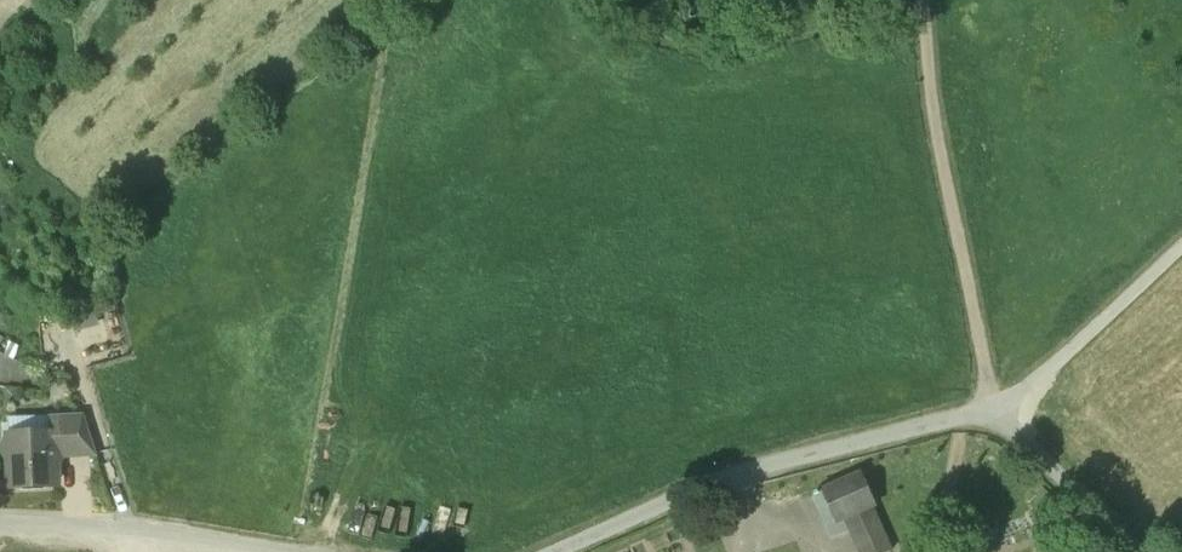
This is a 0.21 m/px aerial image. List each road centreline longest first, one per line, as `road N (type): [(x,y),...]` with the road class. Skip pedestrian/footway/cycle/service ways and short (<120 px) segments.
road 1 (track): [(1137,551),(998,406),(1050,371),(1181,247)]
road 2 (track): [(926,0),(930,82),(998,406)]
road 3 (residential): [(0,524),(273,551)]

